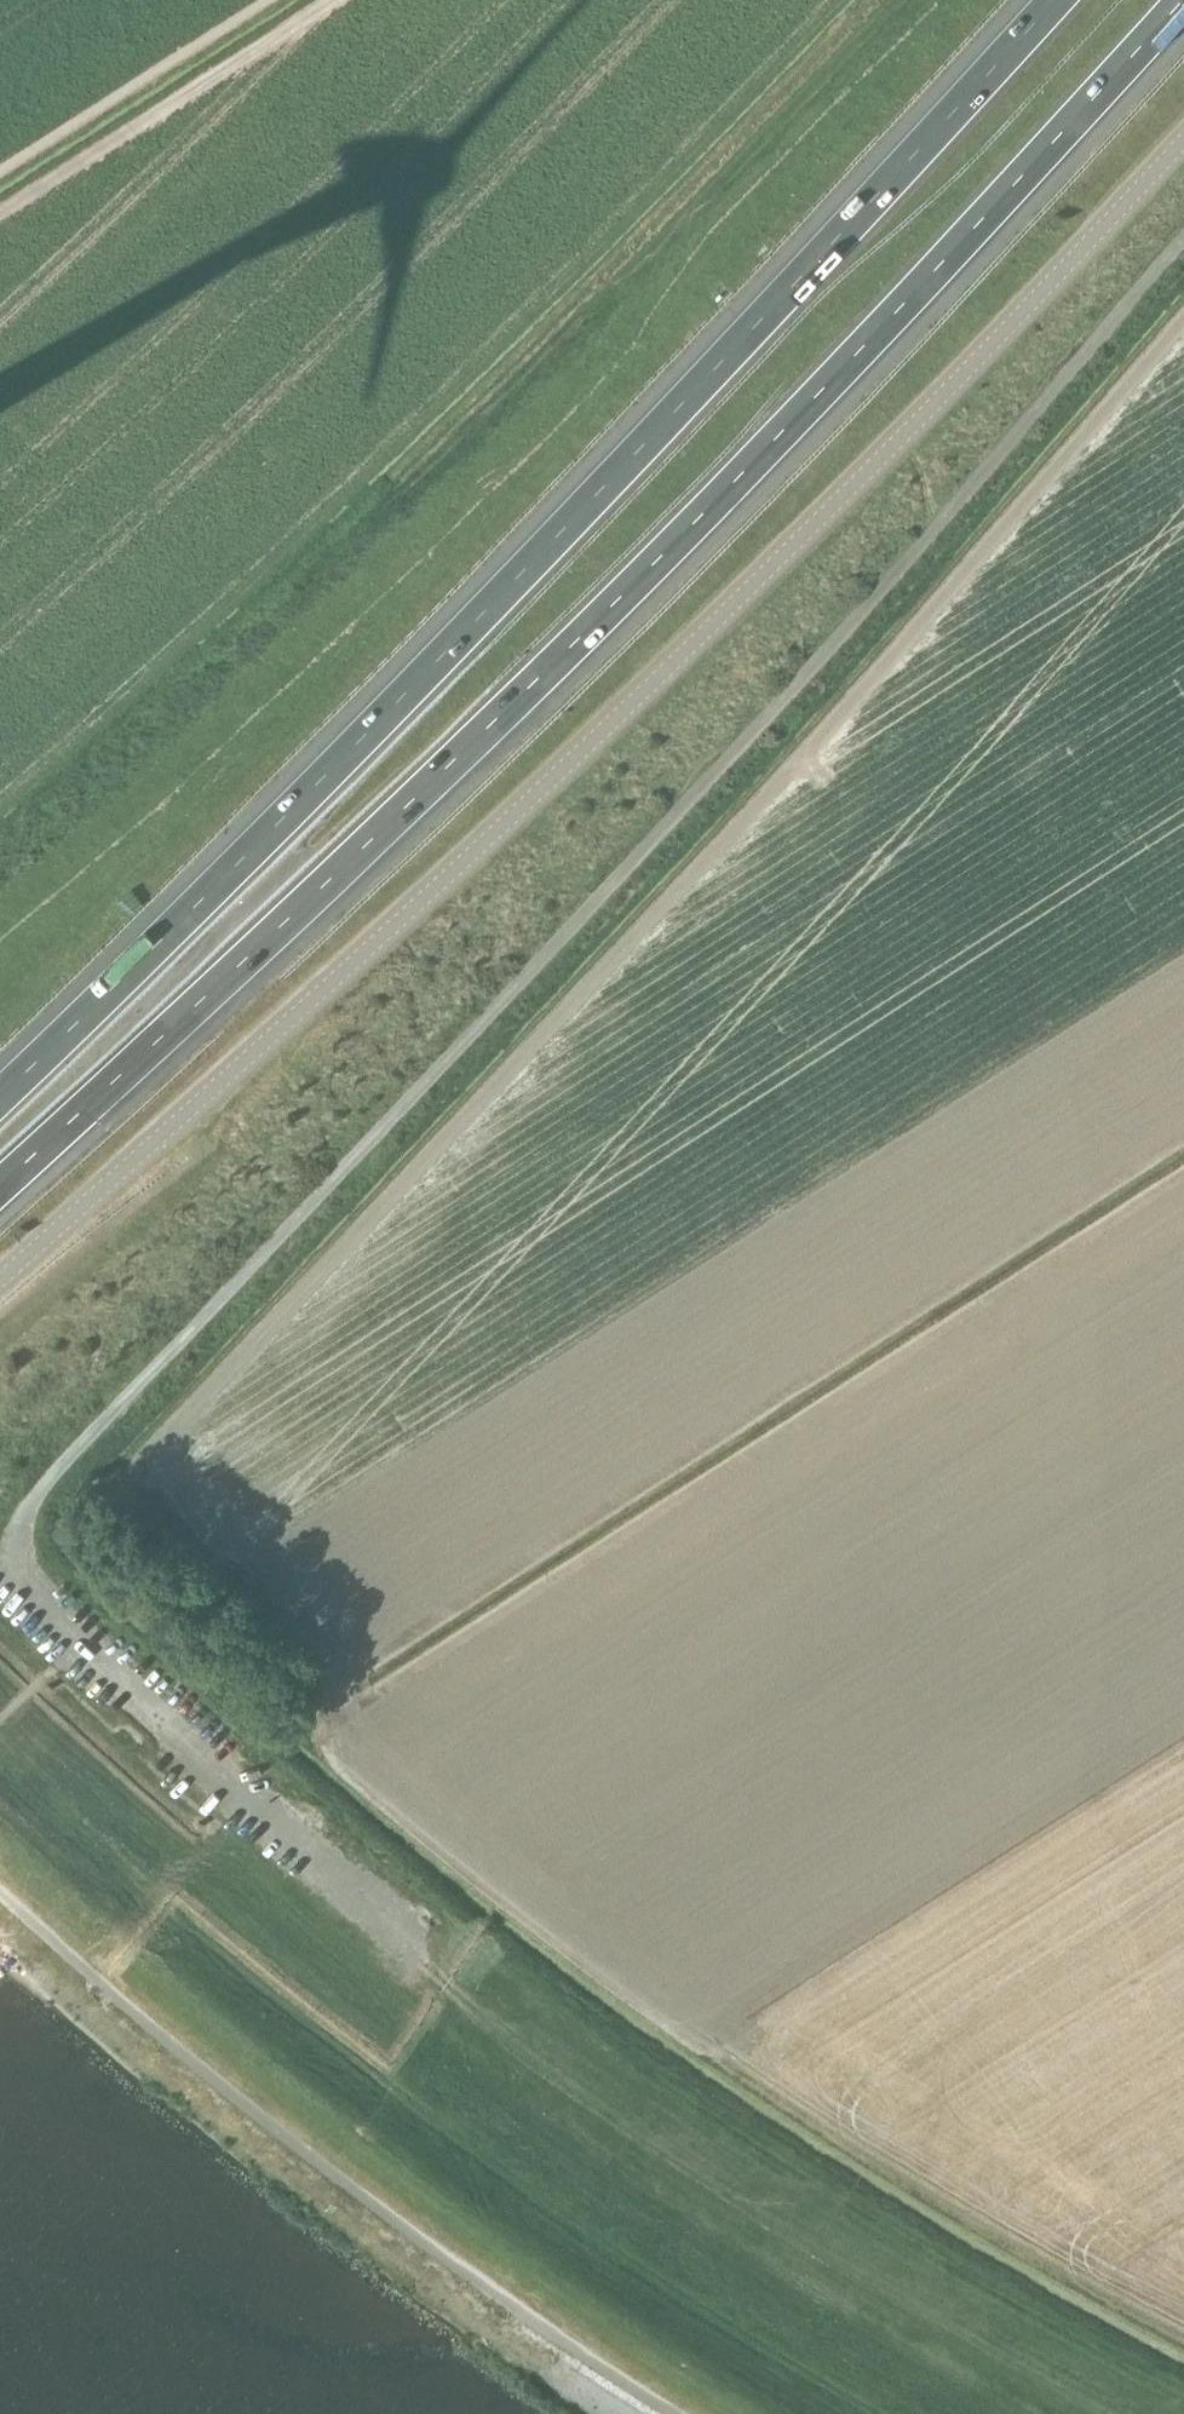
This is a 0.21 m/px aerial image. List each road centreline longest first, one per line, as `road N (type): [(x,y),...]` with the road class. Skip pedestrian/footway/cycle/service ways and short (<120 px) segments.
road 1 (unclassified): [(1183,238),(691,799),(56,1470),(26,1514),(18,1553),(32,1583),(436,1943)]
road 2 (motorway): [(0,1188),(639,578),(1182,0)]
road 3 (unclassified): [(0,1280),(506,822),(747,591),(1183,140)]
road 4 (motorway): [(1053,0),(538,557),(0,1097)]
road 5 (unclassified): [(0,1894),(323,2166),(676,2413)]

